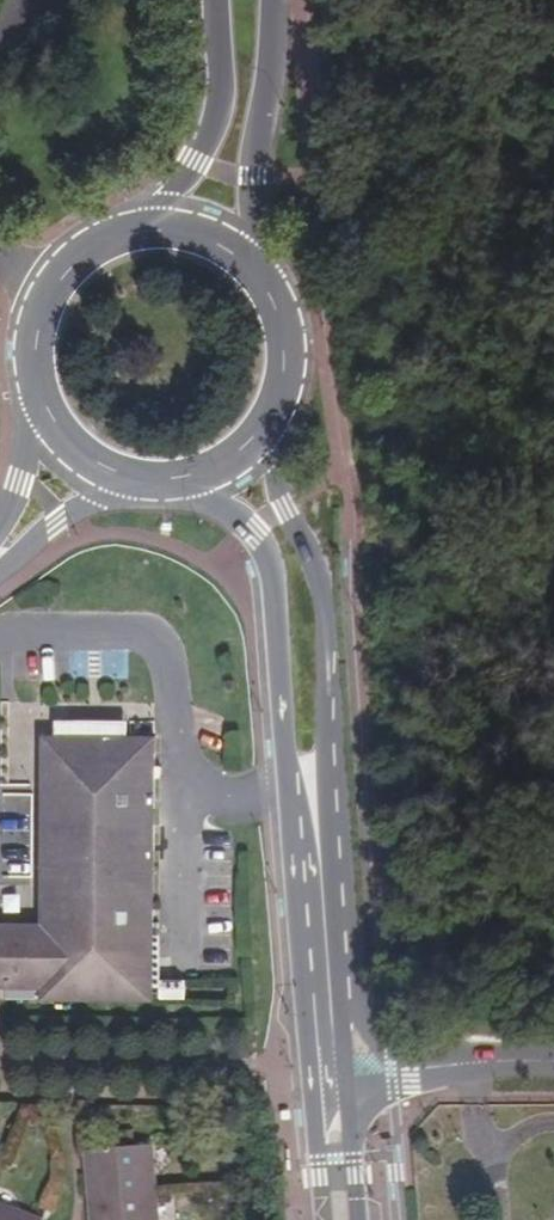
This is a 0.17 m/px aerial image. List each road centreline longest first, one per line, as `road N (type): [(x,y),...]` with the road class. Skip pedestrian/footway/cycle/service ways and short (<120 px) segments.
road 1 (secondary): [(183,484),(245,533),(266,584),(297,965)]
road 2 (secondary): [(333,827),(317,576),(276,509),(262,430)]
road 3 (secondary): [(463,1061),(390,1053),(373,1042),(351,869),(333,827)]
road 4 (secondary): [(348,1092),(333,827)]
road 5 (secondary): [(245,260),(246,178),(266,69),(268,0)]
road 6 (secondary): [(297,965),(323,1219)]
road 7 (secondary): [(211,0),(209,128),(137,225)]
road 8 (secondary): [(137,225),(103,231),(40,287),(21,368),(31,407)]
road 9 (secondary): [(262,430),(284,358),(267,289),(245,260)]
road 10 (tertiary): [(0,560),(121,485)]
road 11 (secondary): [(297,965),(321,1003),(325,1064),(348,1092)]
road 12 (secondary): [(357,1219),(348,1092)]
road 13 (secondary): [(31,407),(50,441),(121,485)]

